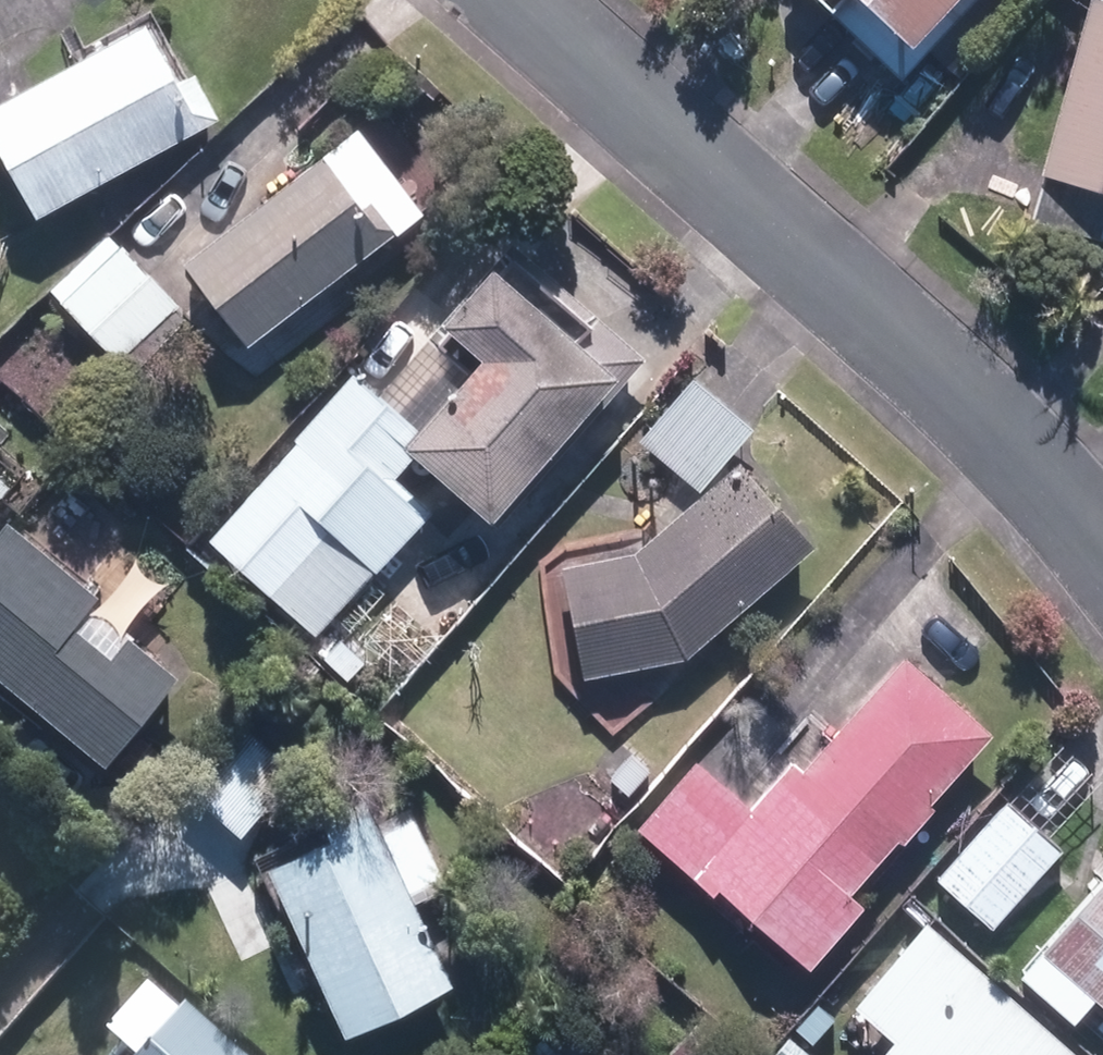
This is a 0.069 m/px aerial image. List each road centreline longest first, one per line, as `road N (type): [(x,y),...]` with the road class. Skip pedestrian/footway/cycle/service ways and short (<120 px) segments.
road 1 (residential): [(530,0),(990,412),(1102,553)]

